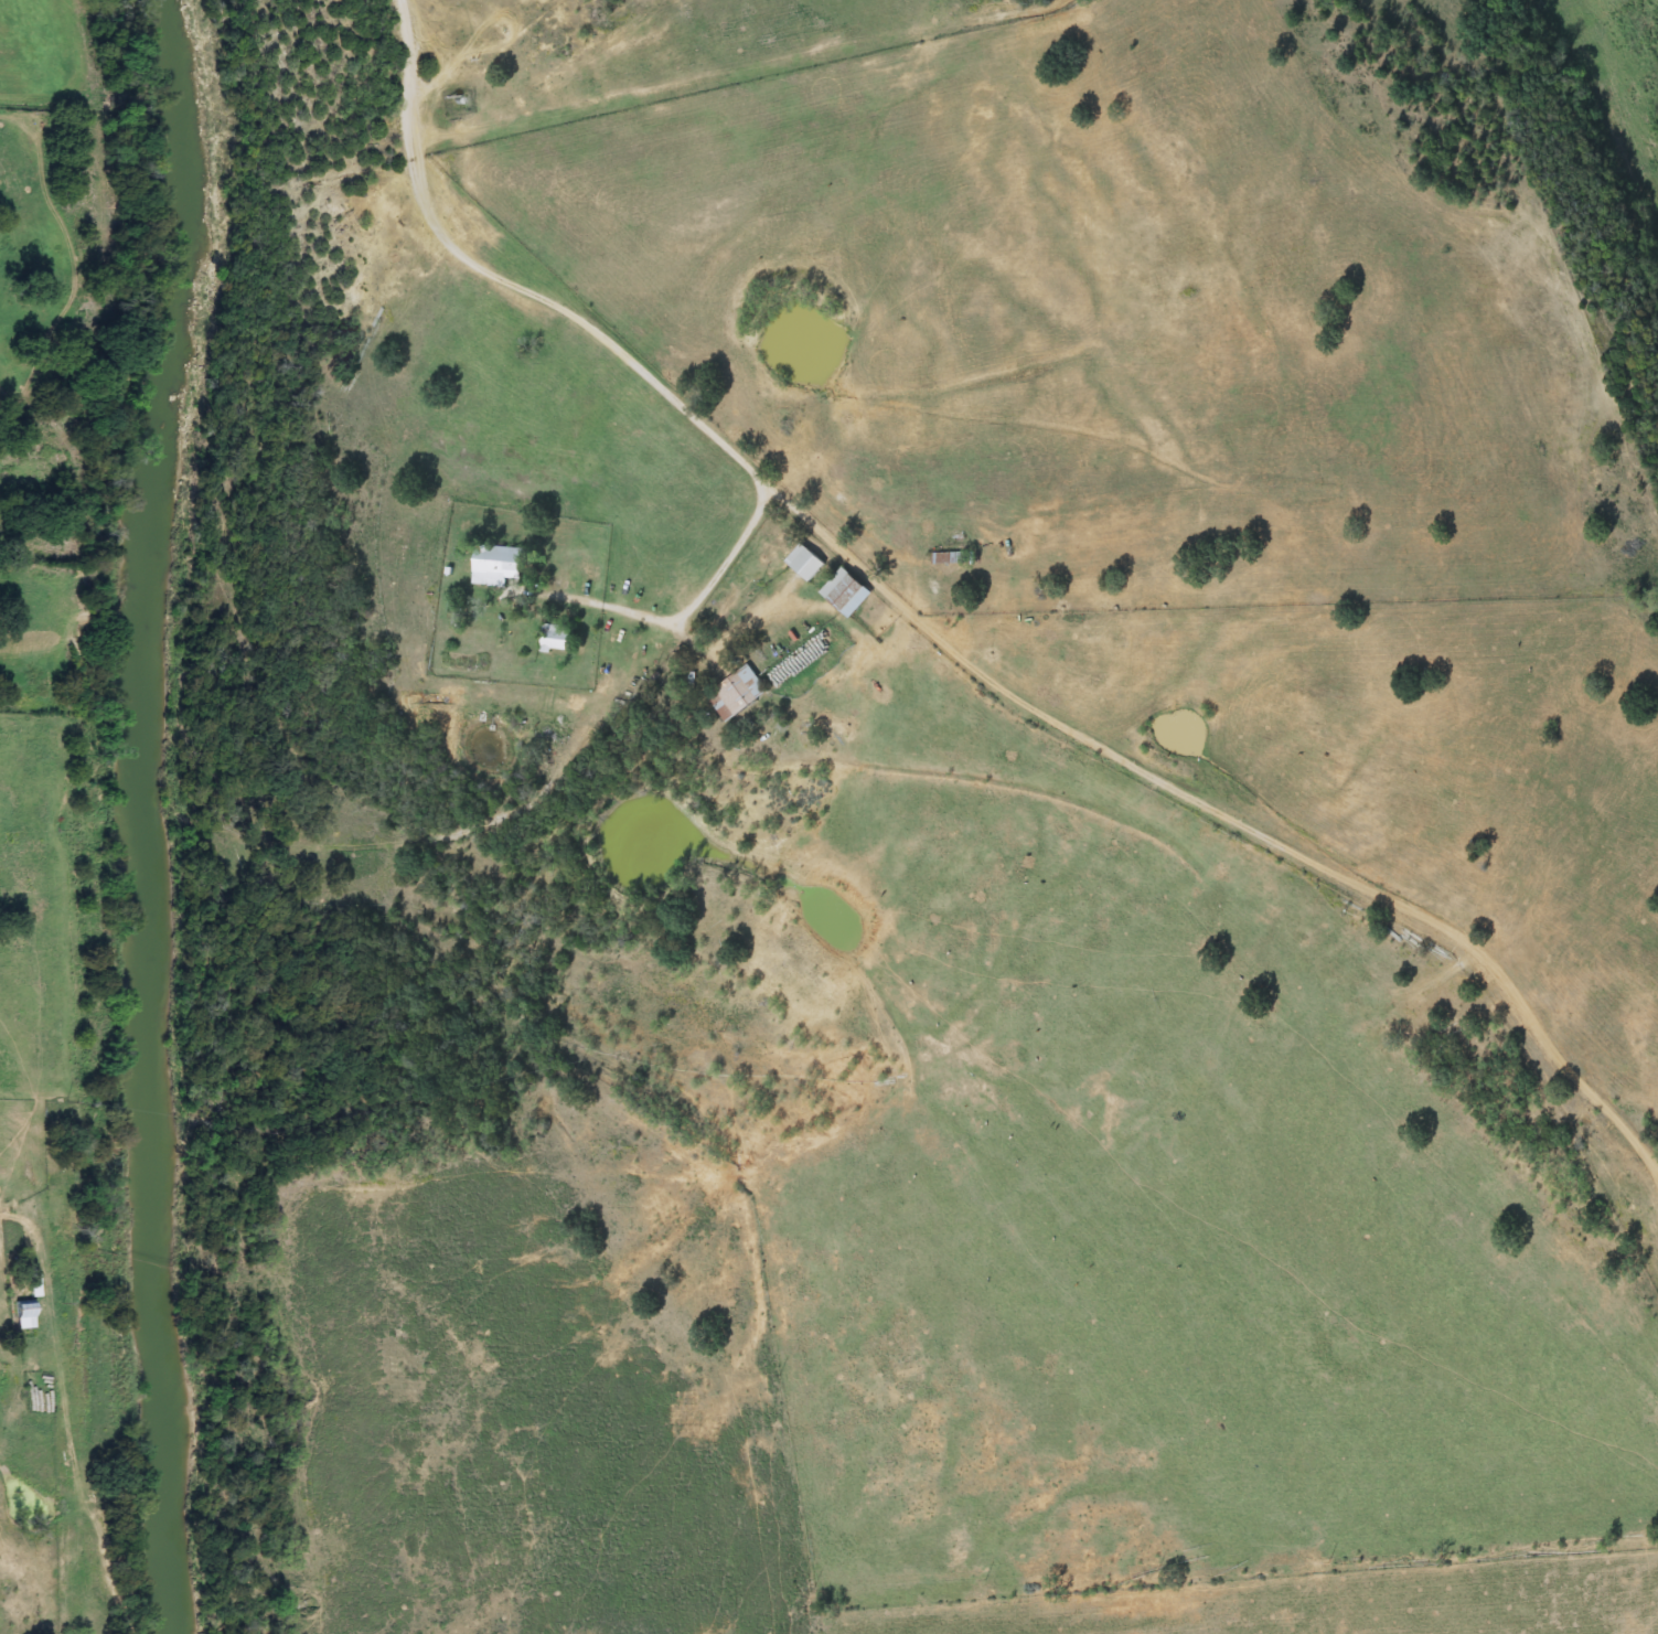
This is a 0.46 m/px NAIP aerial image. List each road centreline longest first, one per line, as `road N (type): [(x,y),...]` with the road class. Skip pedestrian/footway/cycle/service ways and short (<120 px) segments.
road 1 (residential): [(1657,1168),(1539,1042),(1473,950),(1005,695),(577,317),(456,255),(430,224),(417,188),(395,0)]

